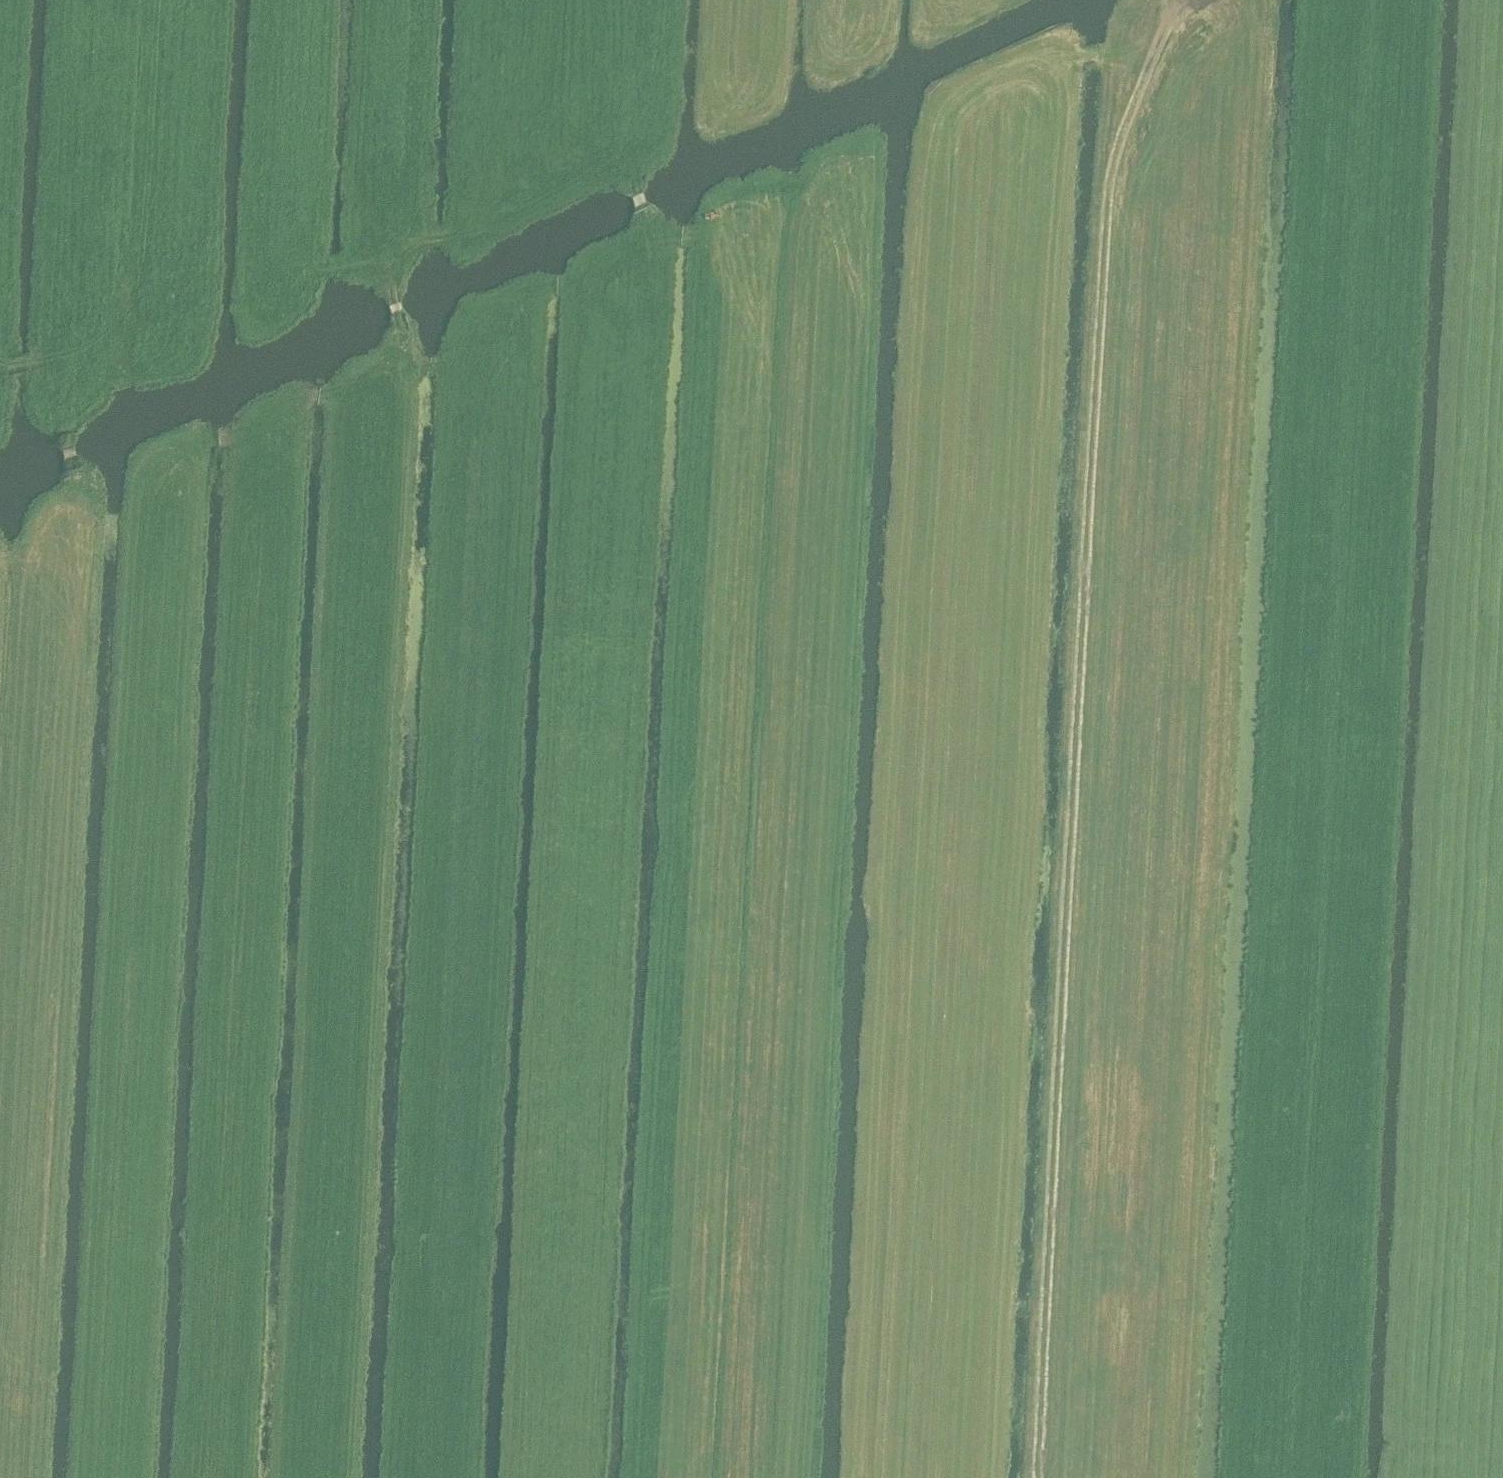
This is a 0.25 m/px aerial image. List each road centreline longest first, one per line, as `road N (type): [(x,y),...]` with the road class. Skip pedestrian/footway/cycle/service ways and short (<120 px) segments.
road 1 (track): [(1040,1477),(1110,193),(1175,0)]

